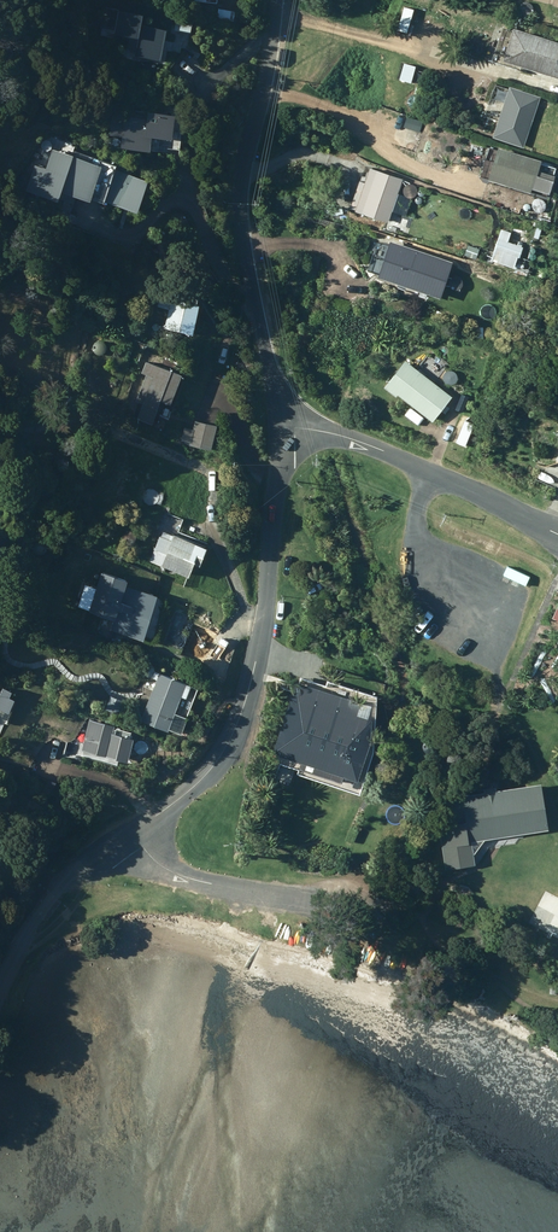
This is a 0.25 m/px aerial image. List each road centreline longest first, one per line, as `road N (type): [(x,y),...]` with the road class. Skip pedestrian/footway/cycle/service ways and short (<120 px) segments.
road 1 (residential): [(284,425),(265,601),(240,722),(214,768),(132,837)]
road 2 (unclassified): [(284,425),(240,222),(278,0)]
road 3 (residential): [(557,534),(397,456),(284,425)]
road 4 (unclassified): [(366,912),(172,870),(132,837)]

